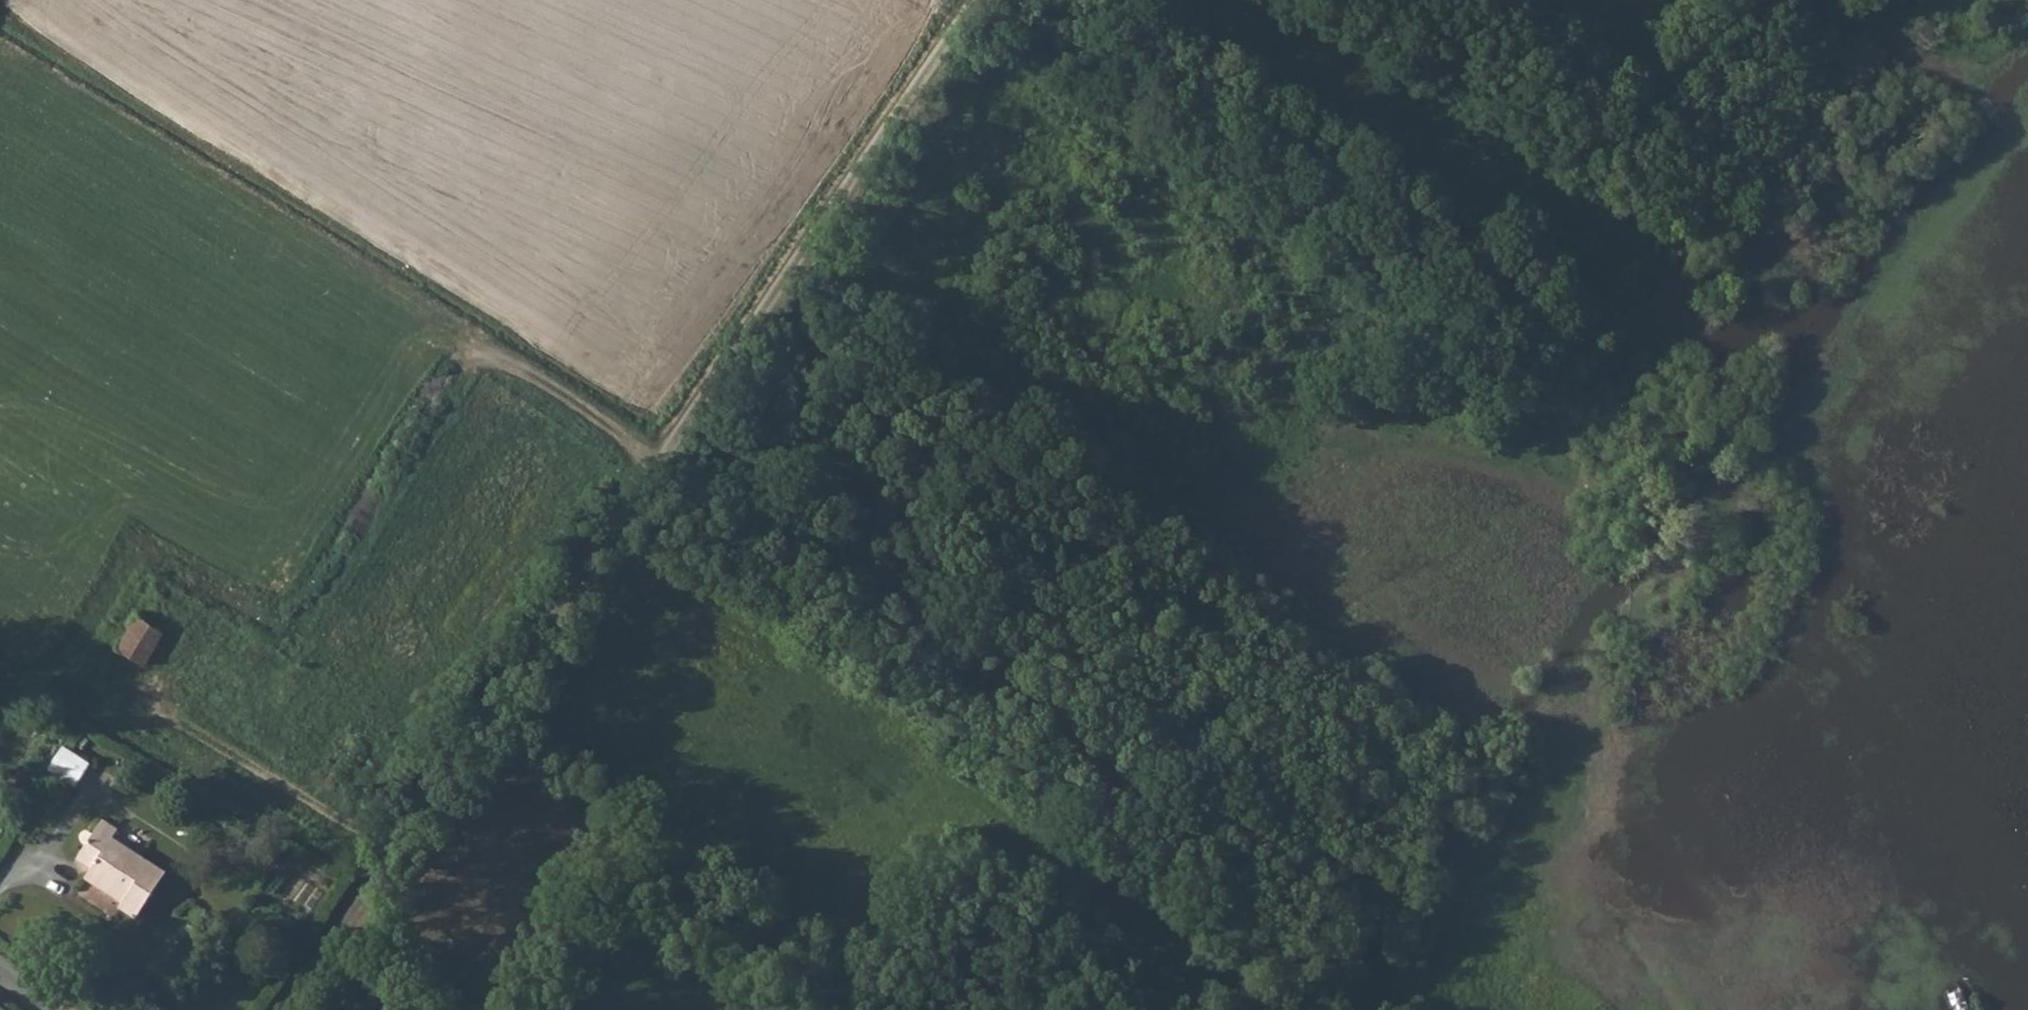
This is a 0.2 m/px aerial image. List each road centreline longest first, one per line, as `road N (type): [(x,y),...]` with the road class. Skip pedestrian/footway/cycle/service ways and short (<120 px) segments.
road 1 (unclassified): [(250,1009),(973,0)]

